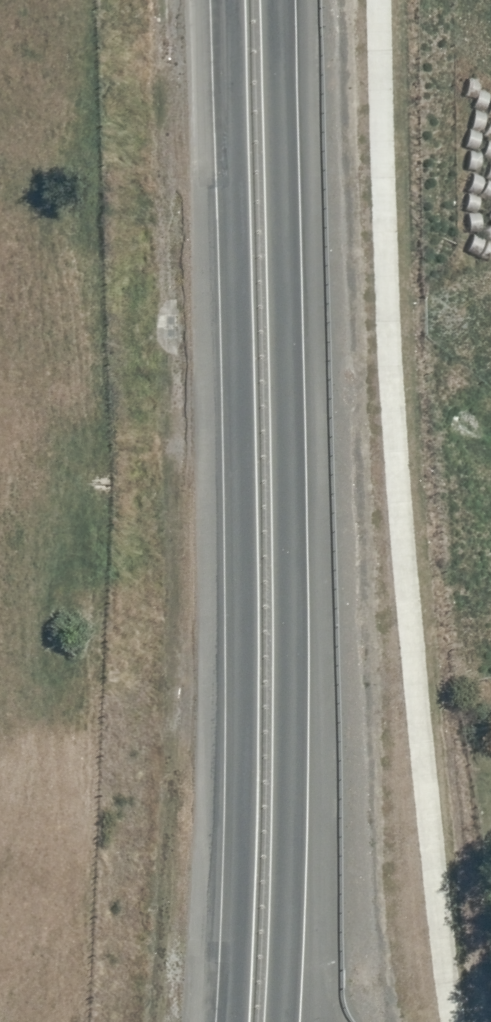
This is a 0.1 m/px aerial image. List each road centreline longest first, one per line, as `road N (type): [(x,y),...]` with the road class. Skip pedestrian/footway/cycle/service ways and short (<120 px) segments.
road 1 (trunk): [(232,1021),(240,829),(228,0)]
road 2 (trunk): [(280,0),(291,622),(283,1021)]

